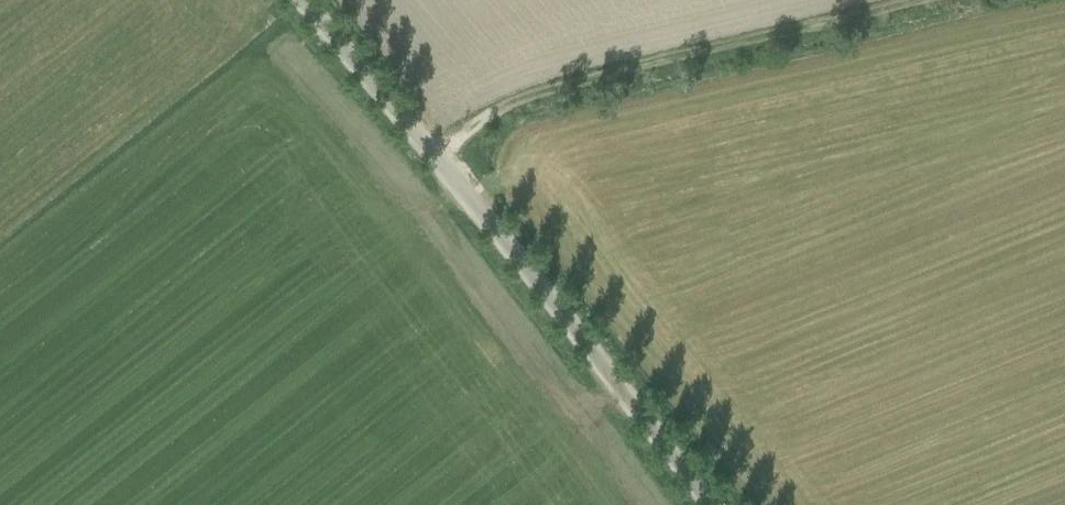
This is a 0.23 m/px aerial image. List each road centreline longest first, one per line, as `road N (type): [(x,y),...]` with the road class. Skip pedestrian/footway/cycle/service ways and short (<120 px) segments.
road 1 (unclassified): [(713,504),(572,323),(296,0)]
road 2 (track): [(919,0),(518,99),(428,153)]

